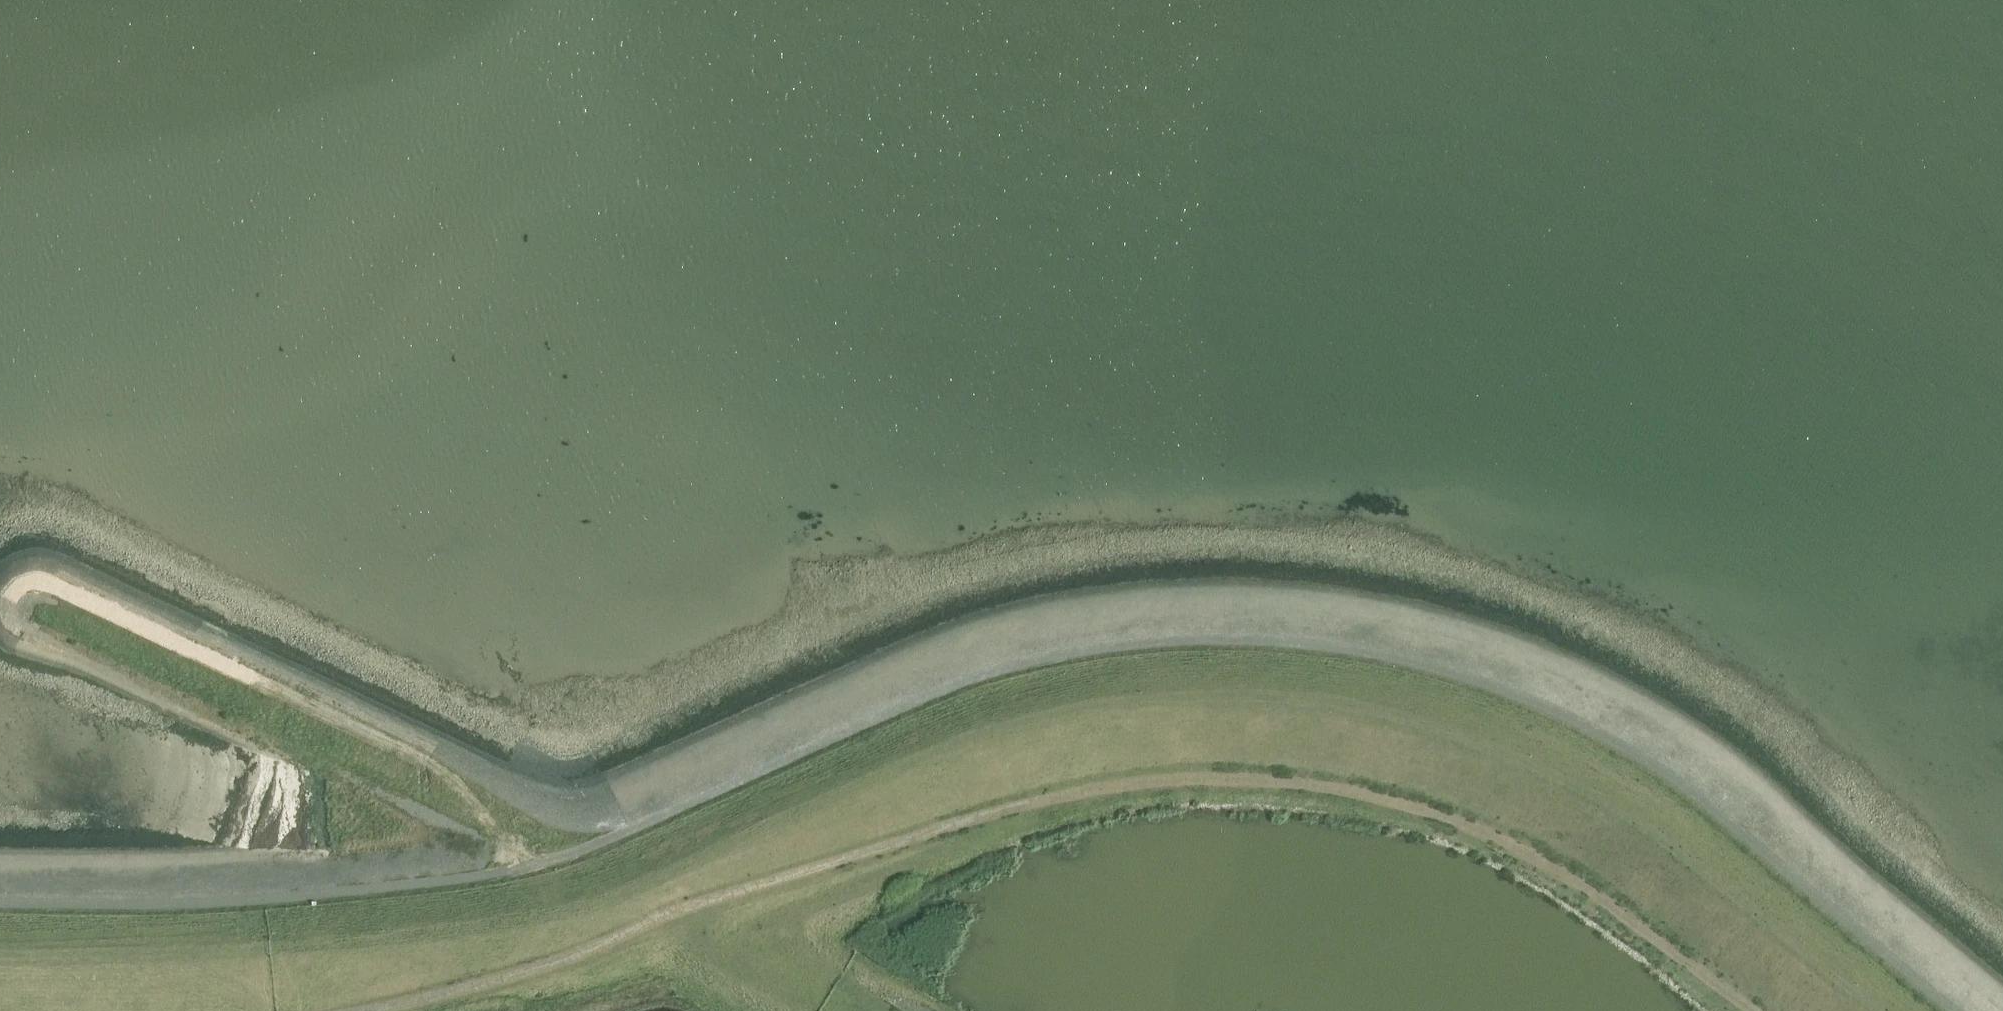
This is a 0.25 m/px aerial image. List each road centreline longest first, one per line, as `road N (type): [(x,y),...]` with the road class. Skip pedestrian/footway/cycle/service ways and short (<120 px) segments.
road 1 (track): [(358,1010),(524,978),(674,910),(1091,791),(1308,769),(1465,822),(1685,956),(1758,1010)]

